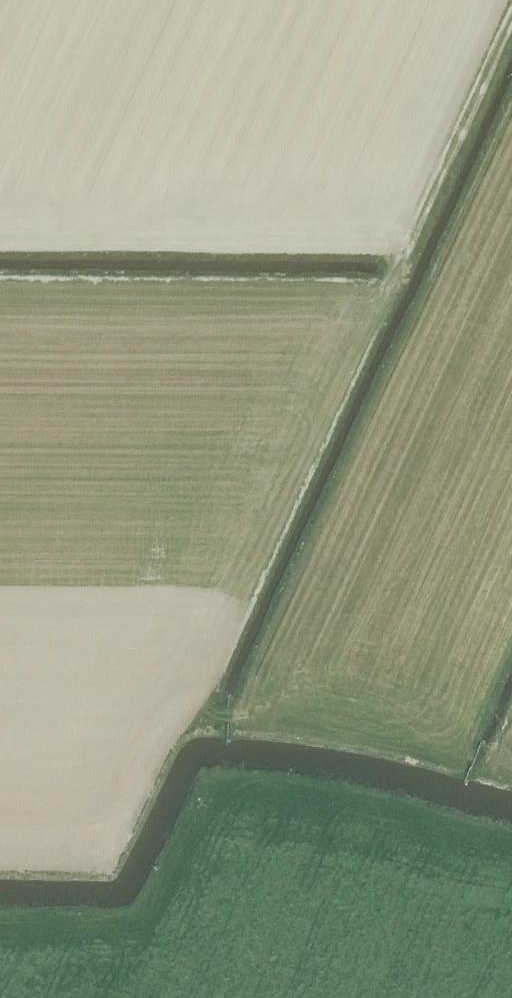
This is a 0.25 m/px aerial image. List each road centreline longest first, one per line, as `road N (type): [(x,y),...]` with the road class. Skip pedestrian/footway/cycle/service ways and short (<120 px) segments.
road 1 (track): [(511,15),(401,258)]

